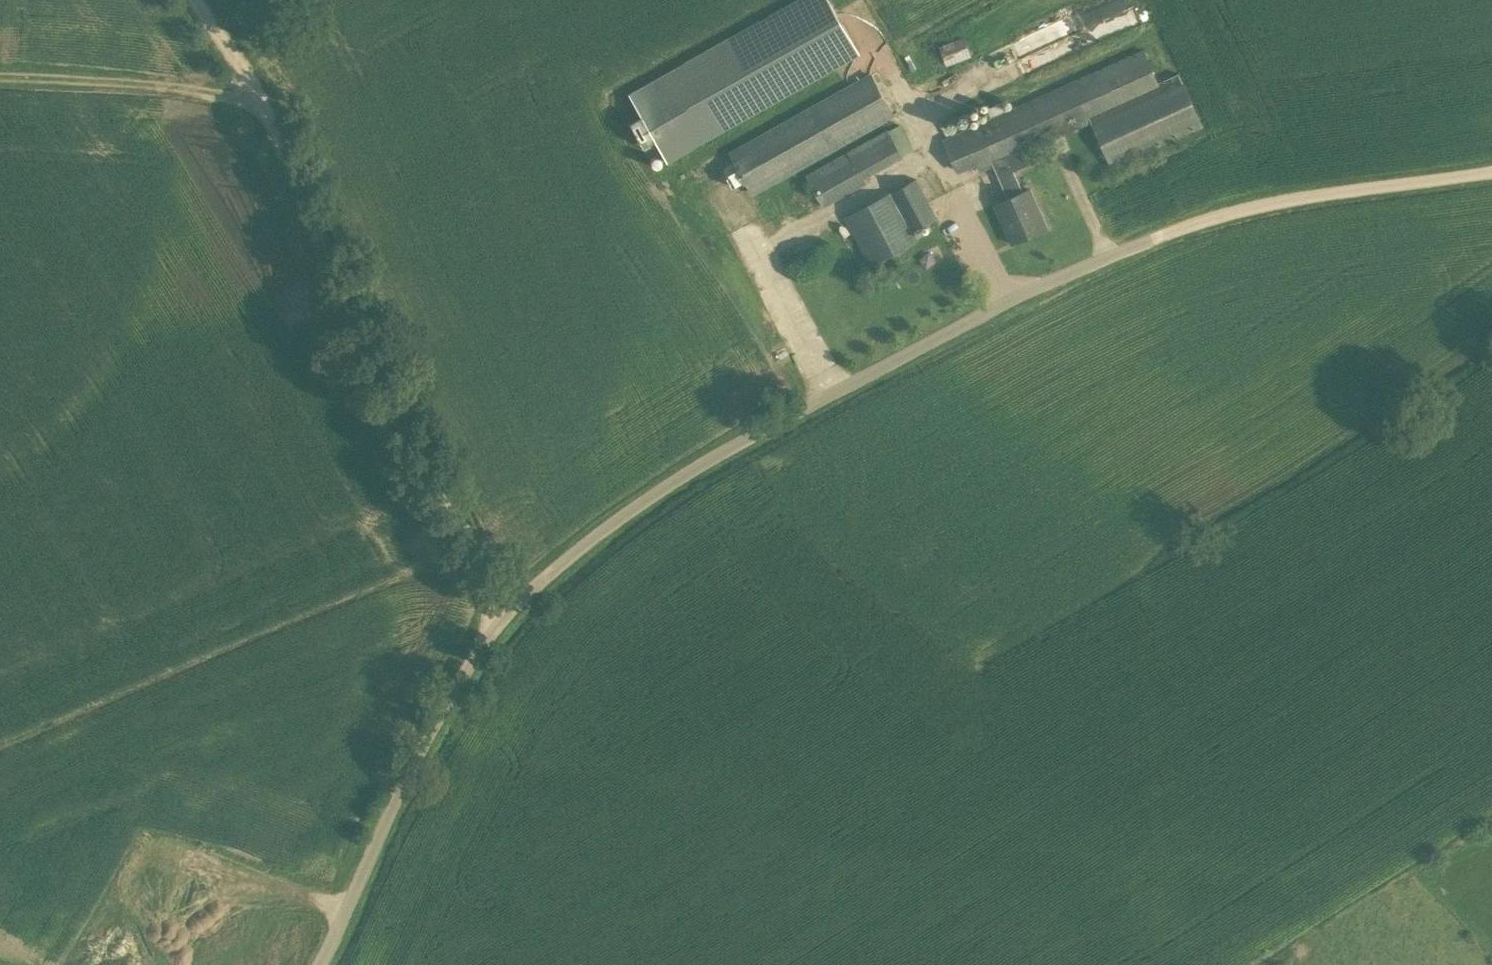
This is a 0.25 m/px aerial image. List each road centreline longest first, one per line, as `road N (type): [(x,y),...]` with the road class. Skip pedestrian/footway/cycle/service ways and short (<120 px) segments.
road 1 (residential): [(1130,244),(1008,299),(573,539),(508,608),(315,964)]
road 2 (track): [(508,608),(358,307),(268,102),(178,83),(0,74)]
road 3 (track): [(1491,169),(1259,203),(1130,244)]
road 4 (track): [(268,102),(198,0)]

